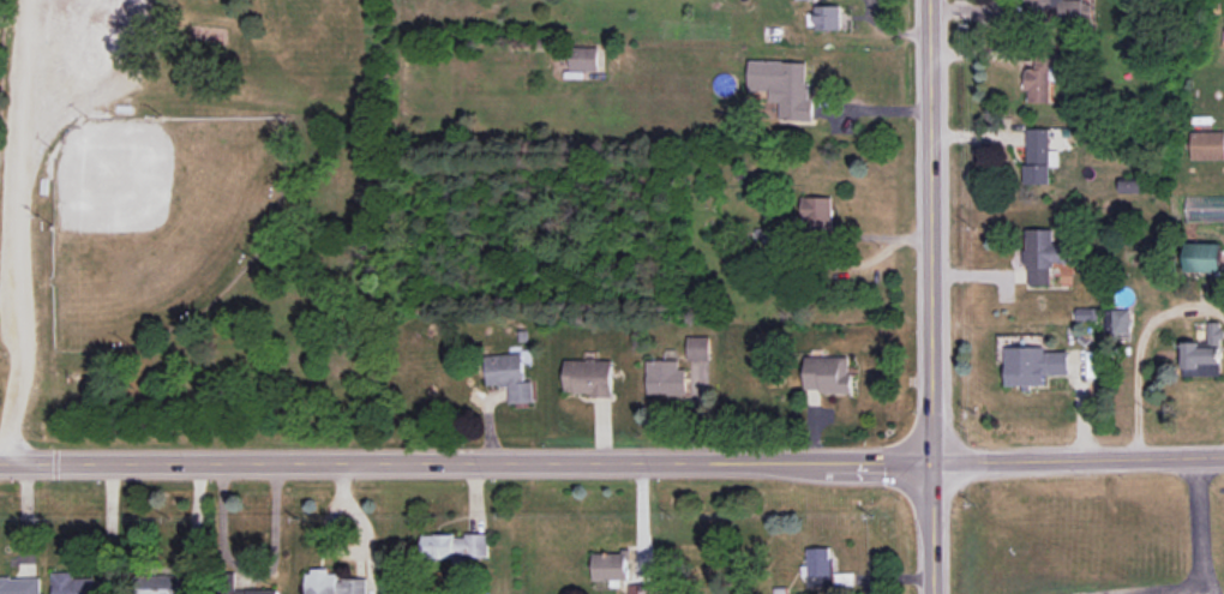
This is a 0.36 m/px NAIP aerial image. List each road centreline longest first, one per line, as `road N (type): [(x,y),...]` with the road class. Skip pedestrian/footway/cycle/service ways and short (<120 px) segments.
road 1 (tertiary): [(0,462),(932,466)]
road 2 (tertiary): [(930,0),(933,593)]
road 3 (tertiary): [(1223,465),(932,466)]

